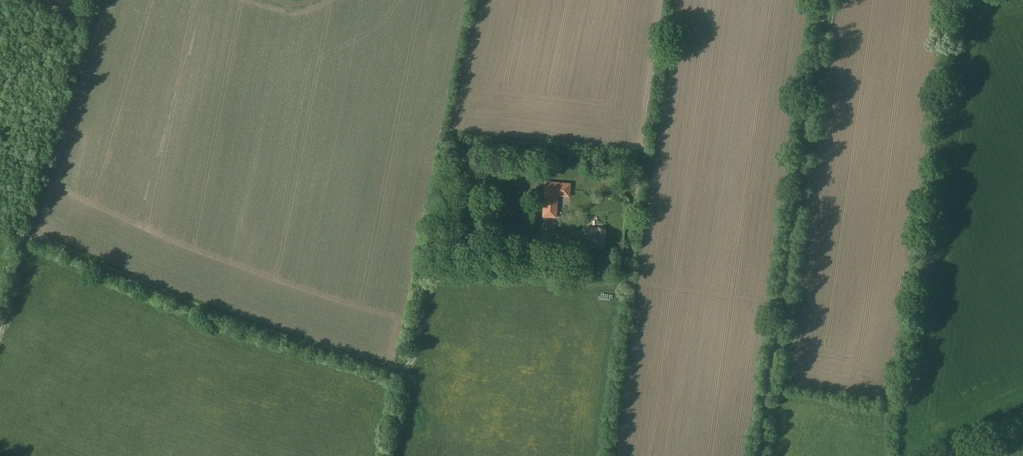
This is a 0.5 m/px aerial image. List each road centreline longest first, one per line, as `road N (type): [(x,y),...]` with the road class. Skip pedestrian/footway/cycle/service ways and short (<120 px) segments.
road 1 (track): [(781,304),(447,272),(431,278),(415,358),(404,370),(246,324),(29,236)]
road 2 (track): [(825,0),(759,455)]
road 3 (track): [(29,236),(104,0)]

